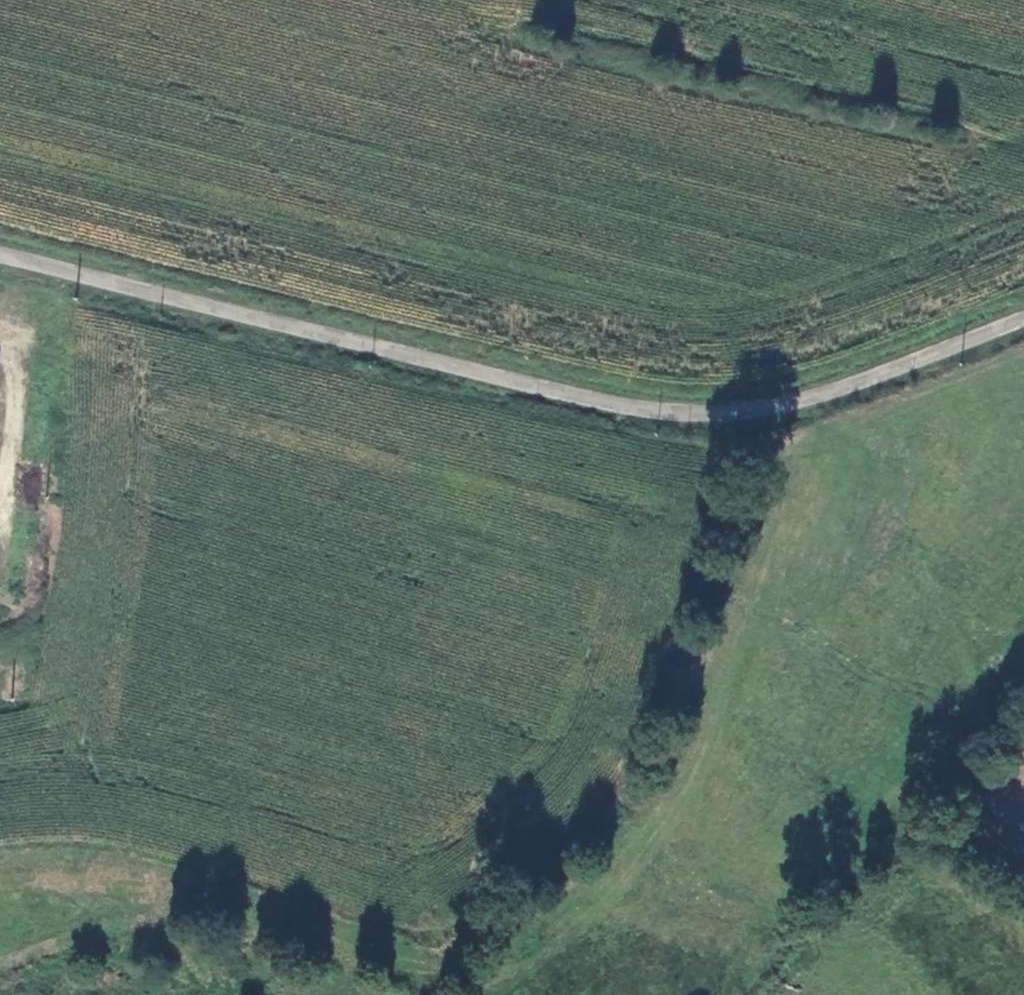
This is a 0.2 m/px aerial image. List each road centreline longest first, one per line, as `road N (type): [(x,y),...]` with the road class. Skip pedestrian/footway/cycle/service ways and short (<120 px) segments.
road 1 (unclassified): [(0,255),(587,401),(668,413),(783,405),(1023,317)]

